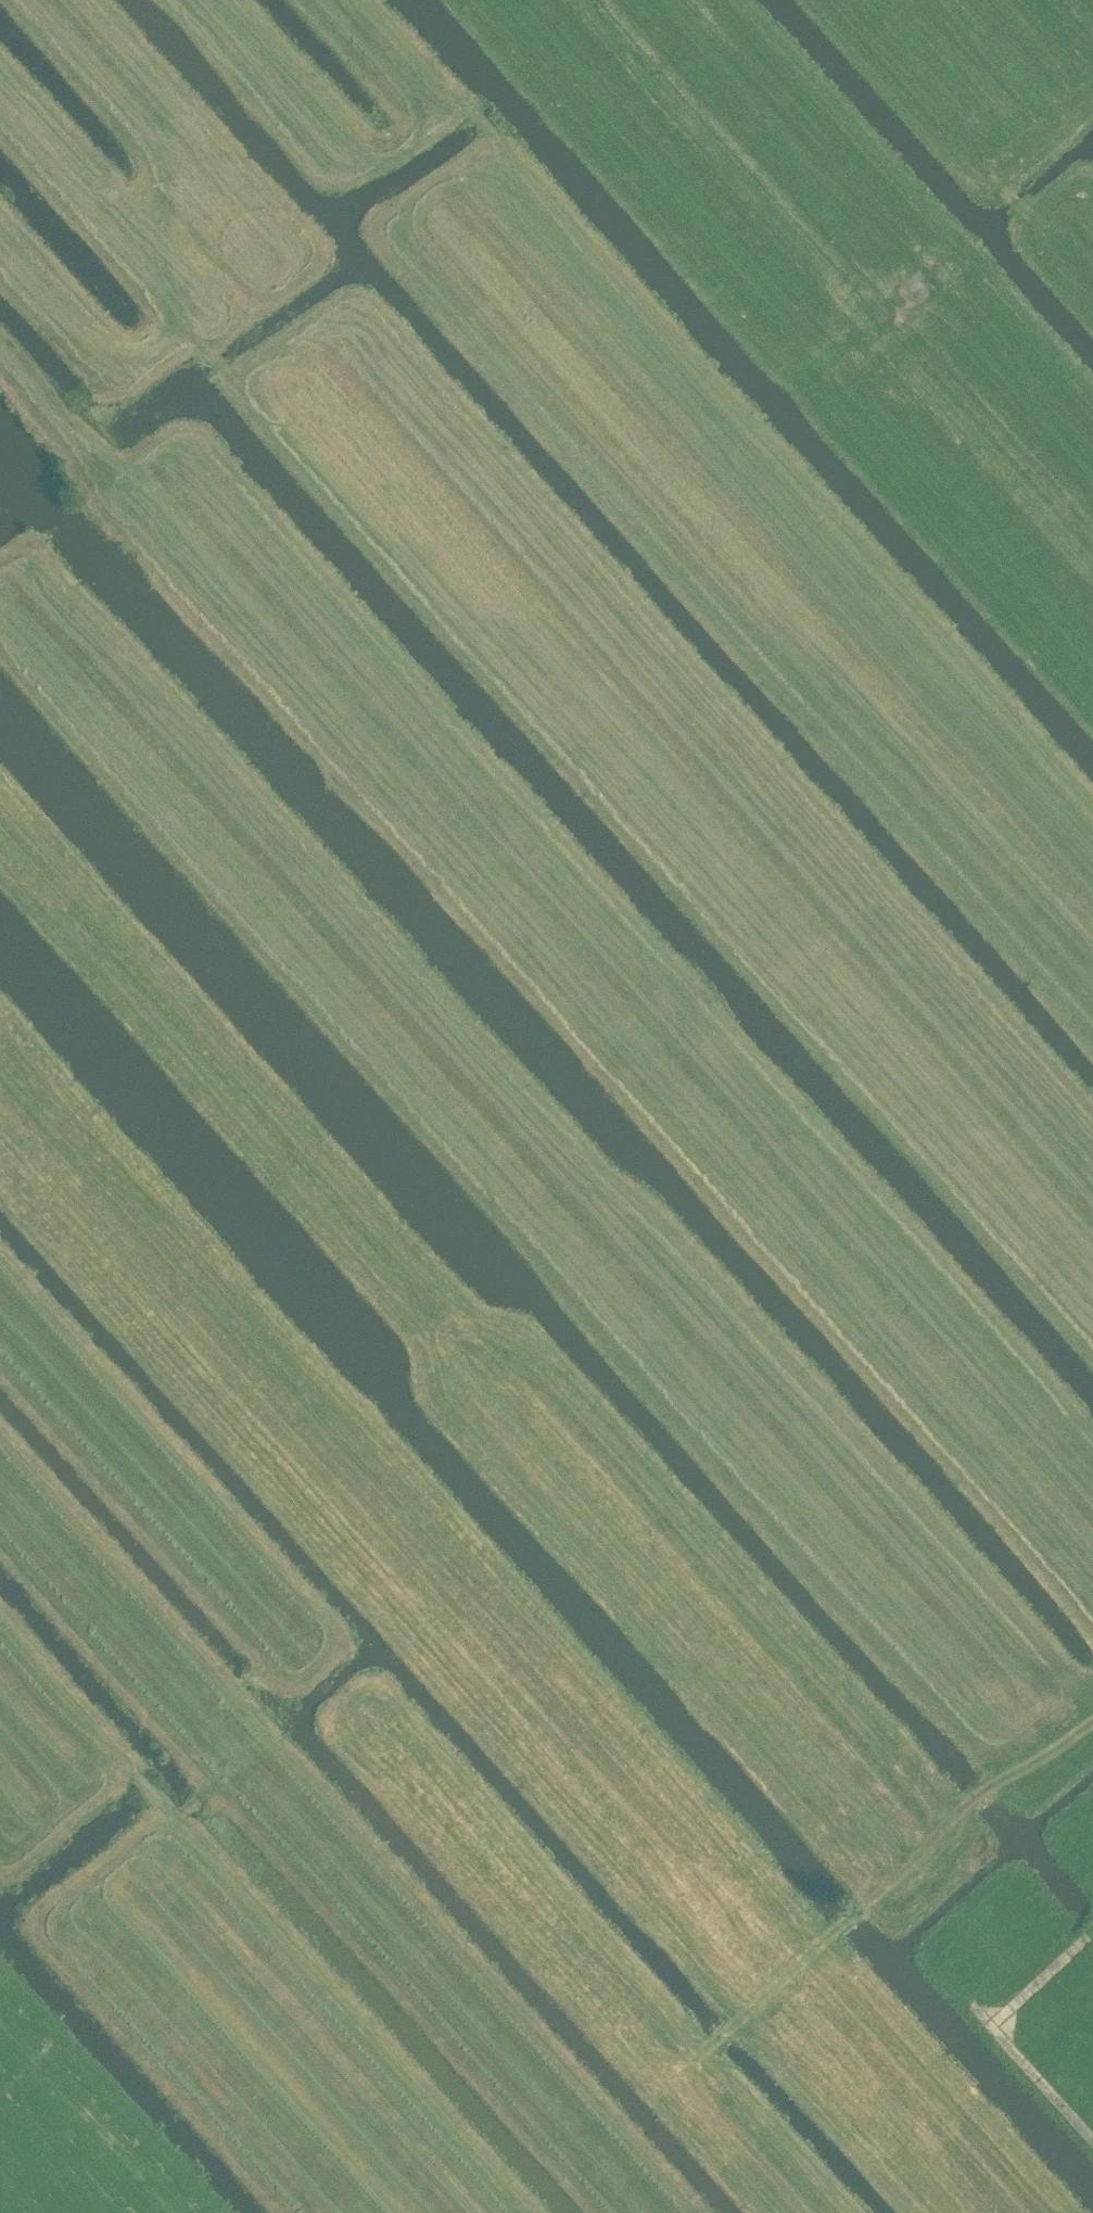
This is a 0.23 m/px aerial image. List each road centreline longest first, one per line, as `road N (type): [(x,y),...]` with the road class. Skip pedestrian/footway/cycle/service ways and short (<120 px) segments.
road 1 (track): [(1092,1718),(985,1789),(711,2042)]

